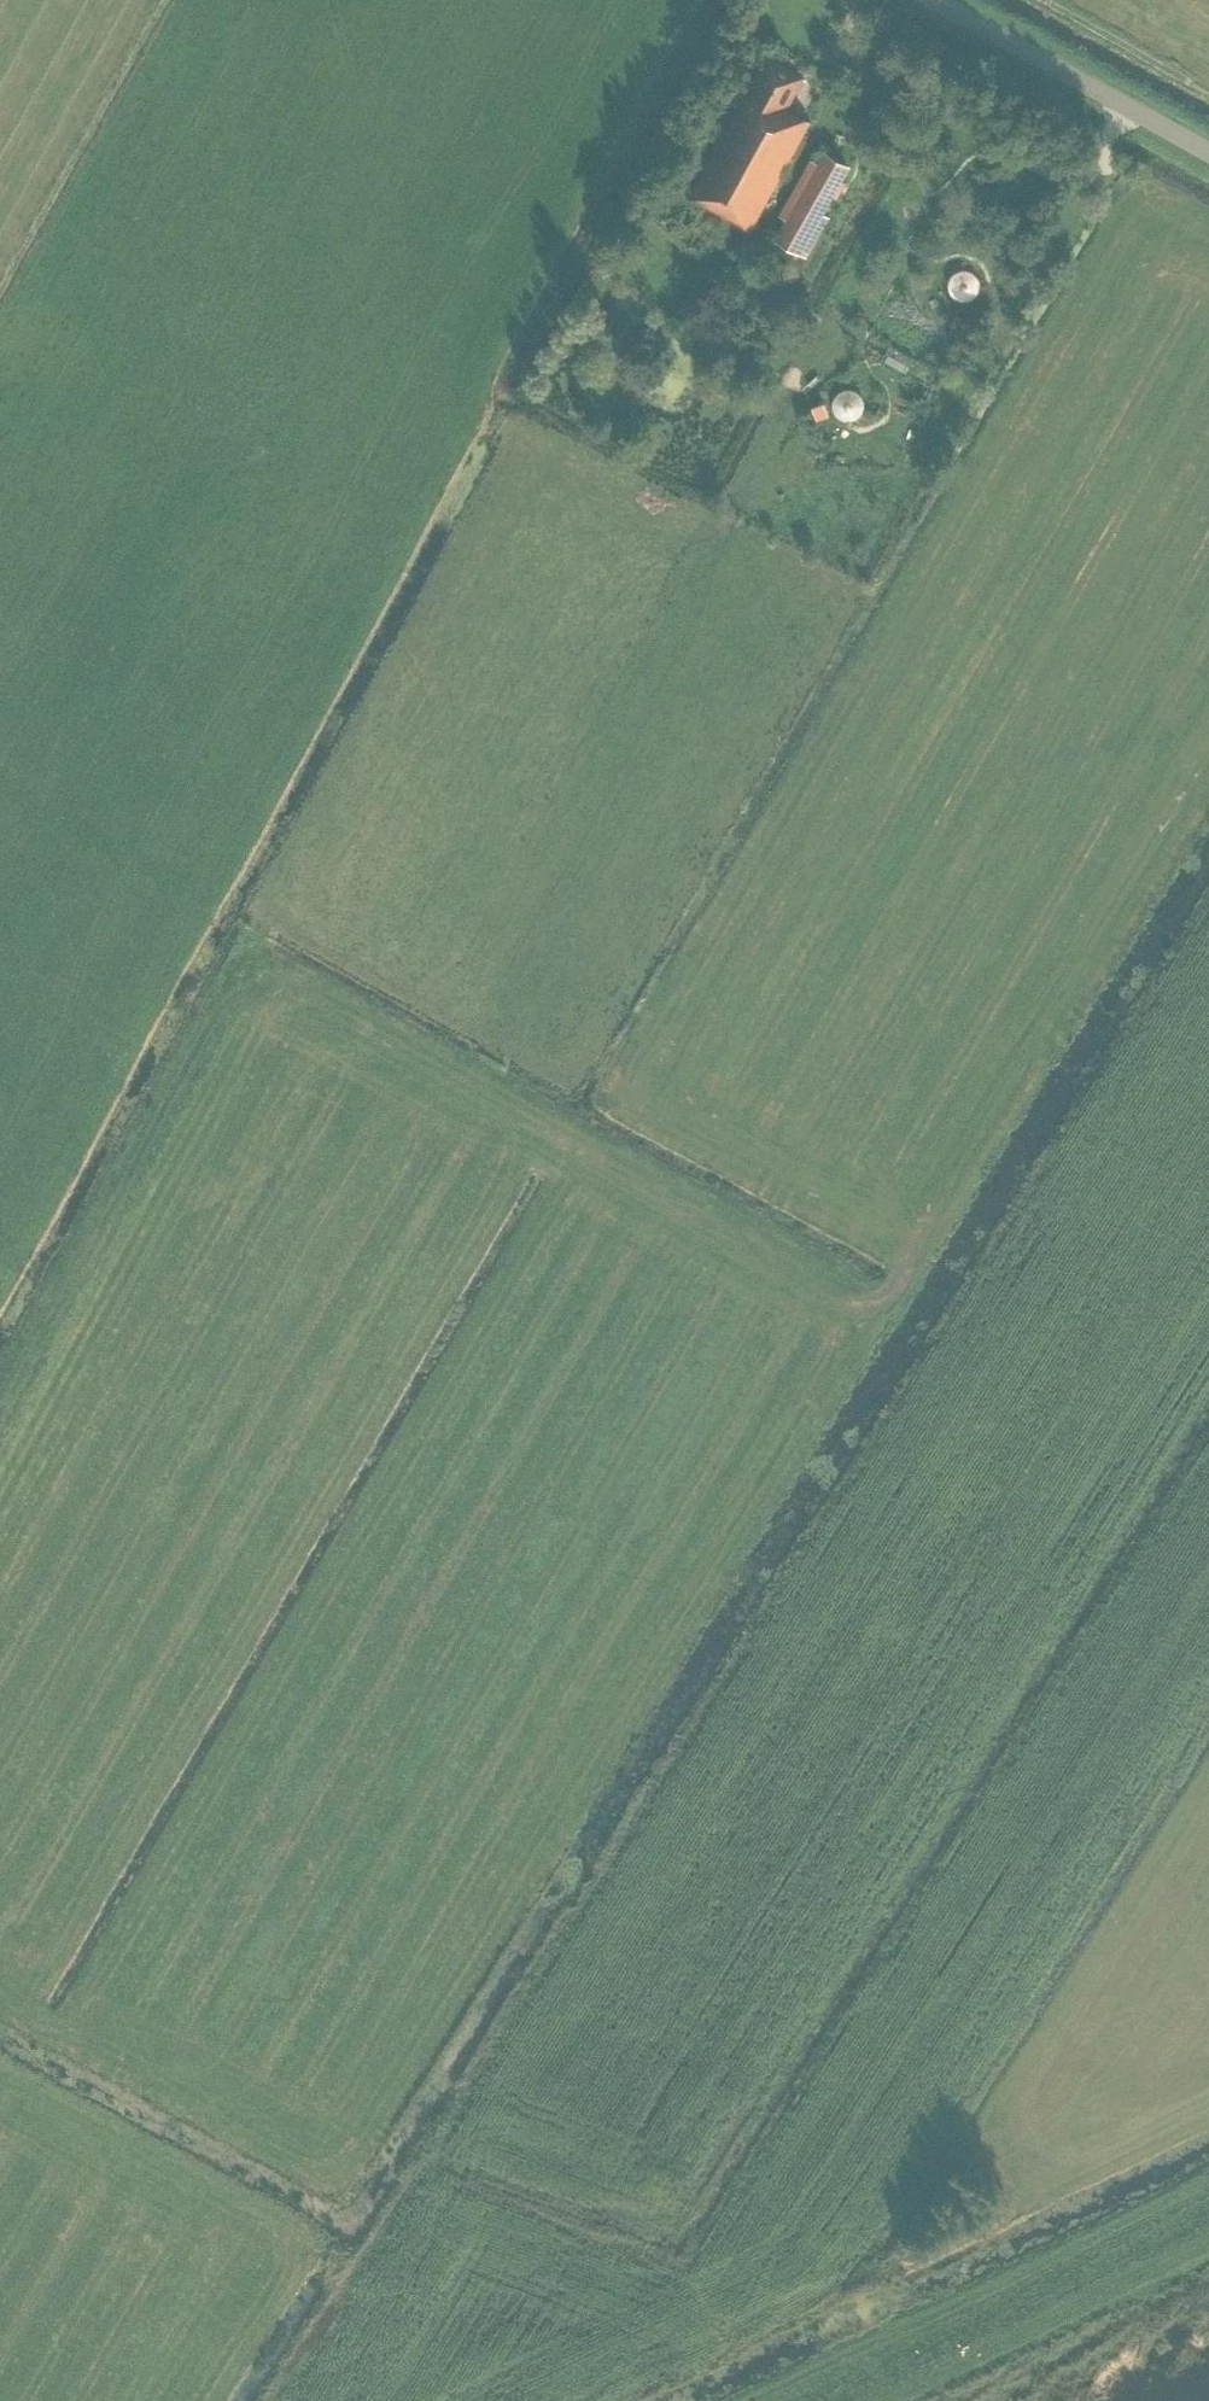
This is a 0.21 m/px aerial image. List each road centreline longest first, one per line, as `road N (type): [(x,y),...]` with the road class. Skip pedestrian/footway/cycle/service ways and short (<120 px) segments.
road 1 (unclassified): [(1208,157),(926,0)]

